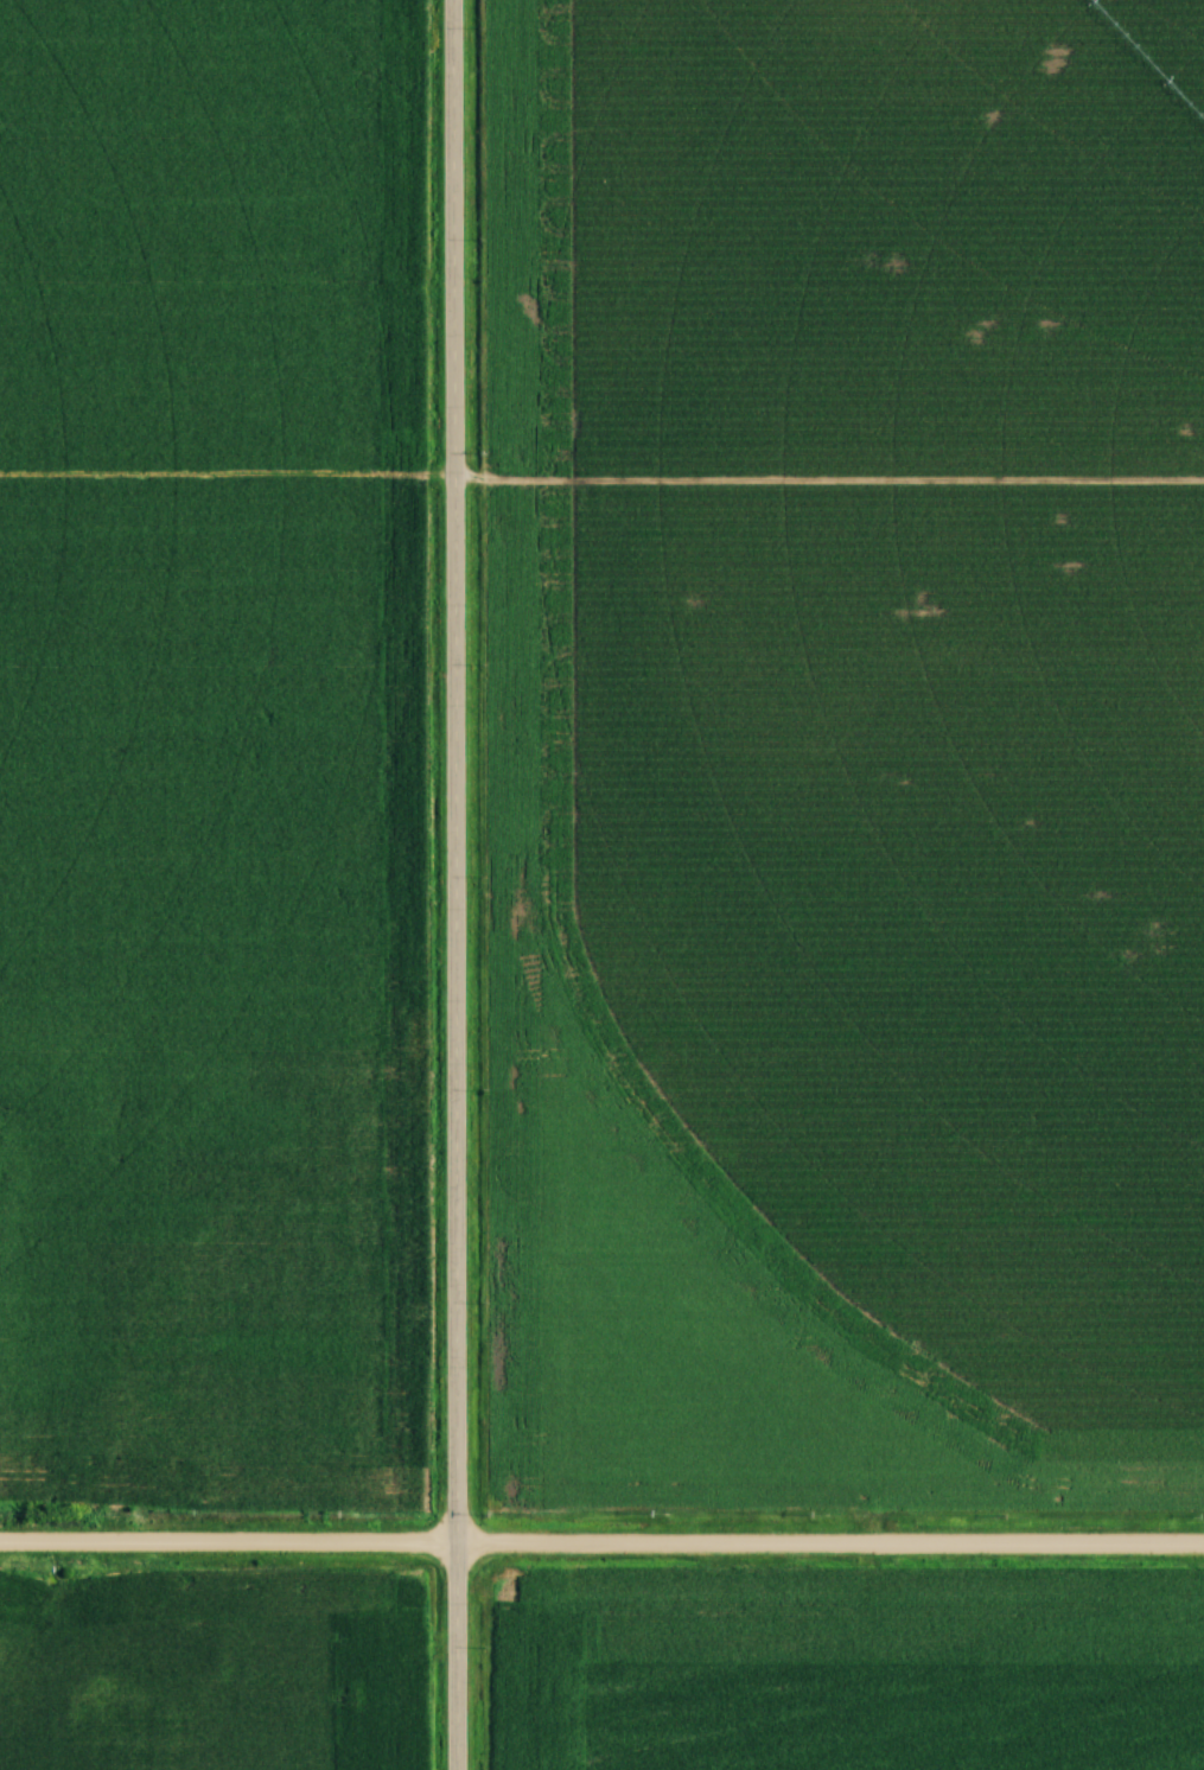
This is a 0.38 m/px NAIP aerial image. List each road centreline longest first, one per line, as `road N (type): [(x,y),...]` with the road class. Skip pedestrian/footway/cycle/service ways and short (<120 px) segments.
road 1 (tertiary): [(461,1769),(462,0)]
road 2 (residential): [(1203,1547),(0,1543)]

